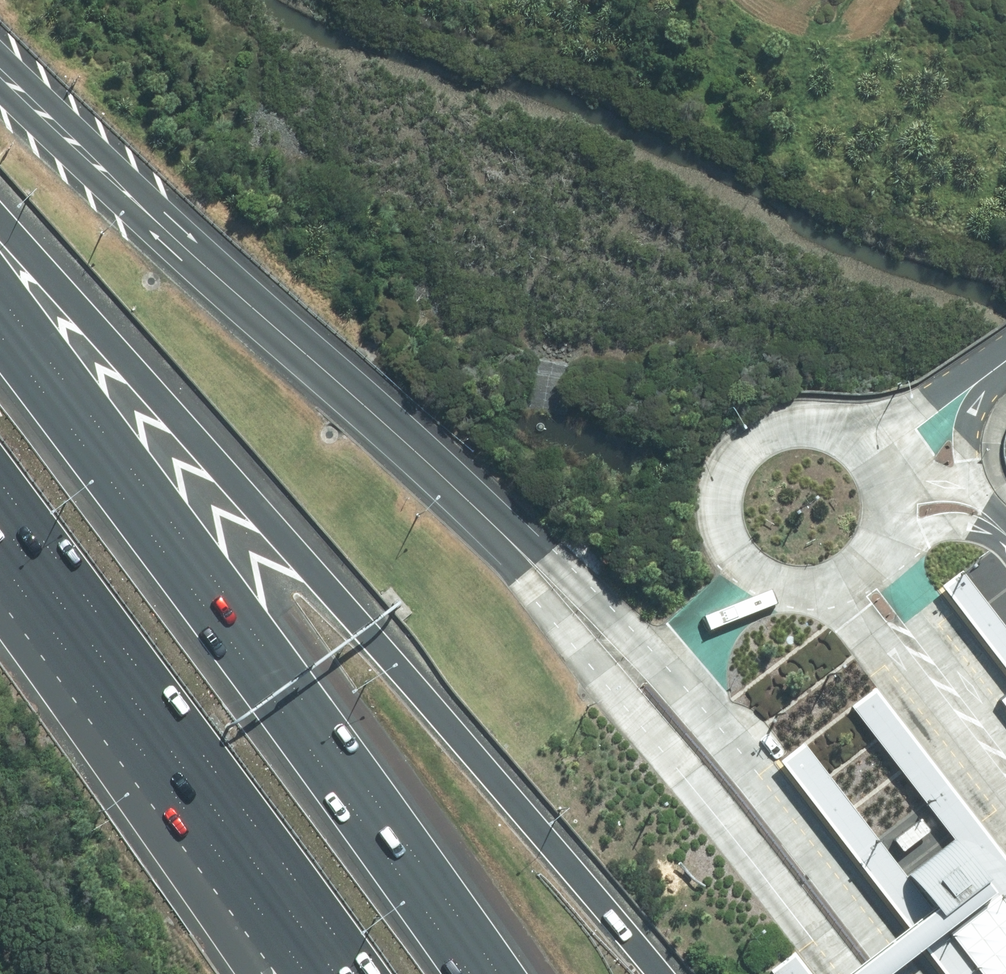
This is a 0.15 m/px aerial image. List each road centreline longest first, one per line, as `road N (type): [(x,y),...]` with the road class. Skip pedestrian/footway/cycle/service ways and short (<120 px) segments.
road 1 (motorway): [(0,219),(659,973)]
road 2 (motorway): [(0,333),(246,656),(469,973)]
road 3 (unclassified): [(888,513),(876,561),(860,580),(813,600),(763,588),(729,547),(728,491),(763,448),(818,437),(867,463)]
road 4 (motorway): [(363,973),(172,712)]
road 5 (motorway): [(172,712),(0,500)]
road 6 (motorway): [(252,973),(172,712)]
road 7 (unclassified): [(867,463),(993,369)]
road 8 (unclassified): [(993,369),(966,441),(972,511)]

